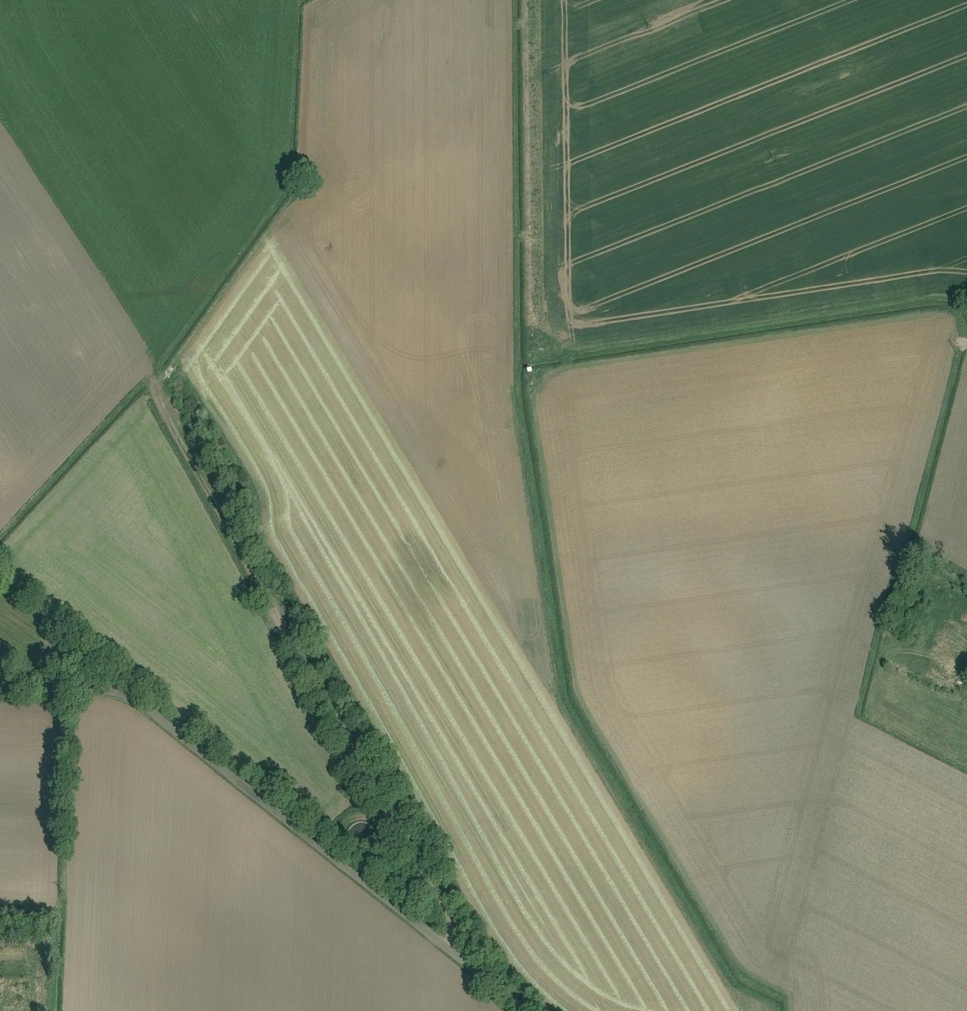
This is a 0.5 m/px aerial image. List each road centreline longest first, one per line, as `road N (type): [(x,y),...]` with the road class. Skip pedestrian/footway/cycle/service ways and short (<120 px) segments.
road 1 (residential): [(0,680),(89,683),(131,698),(532,1010)]

